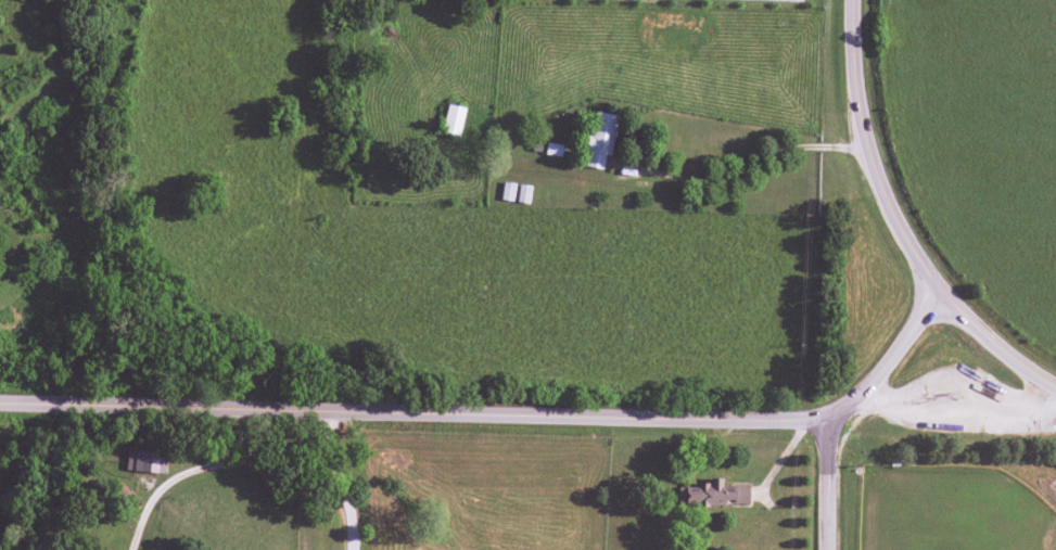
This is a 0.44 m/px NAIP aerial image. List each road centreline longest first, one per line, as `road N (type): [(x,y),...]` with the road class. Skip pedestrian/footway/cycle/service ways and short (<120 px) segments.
road 1 (tertiary): [(937,292),(863,387),(828,412),(793,419),(0,402)]
road 2 (secondary): [(1055,390),(993,346),(937,292),(898,231),(861,72),(859,0)]
road 3 (tertiary): [(822,549),(828,412)]

